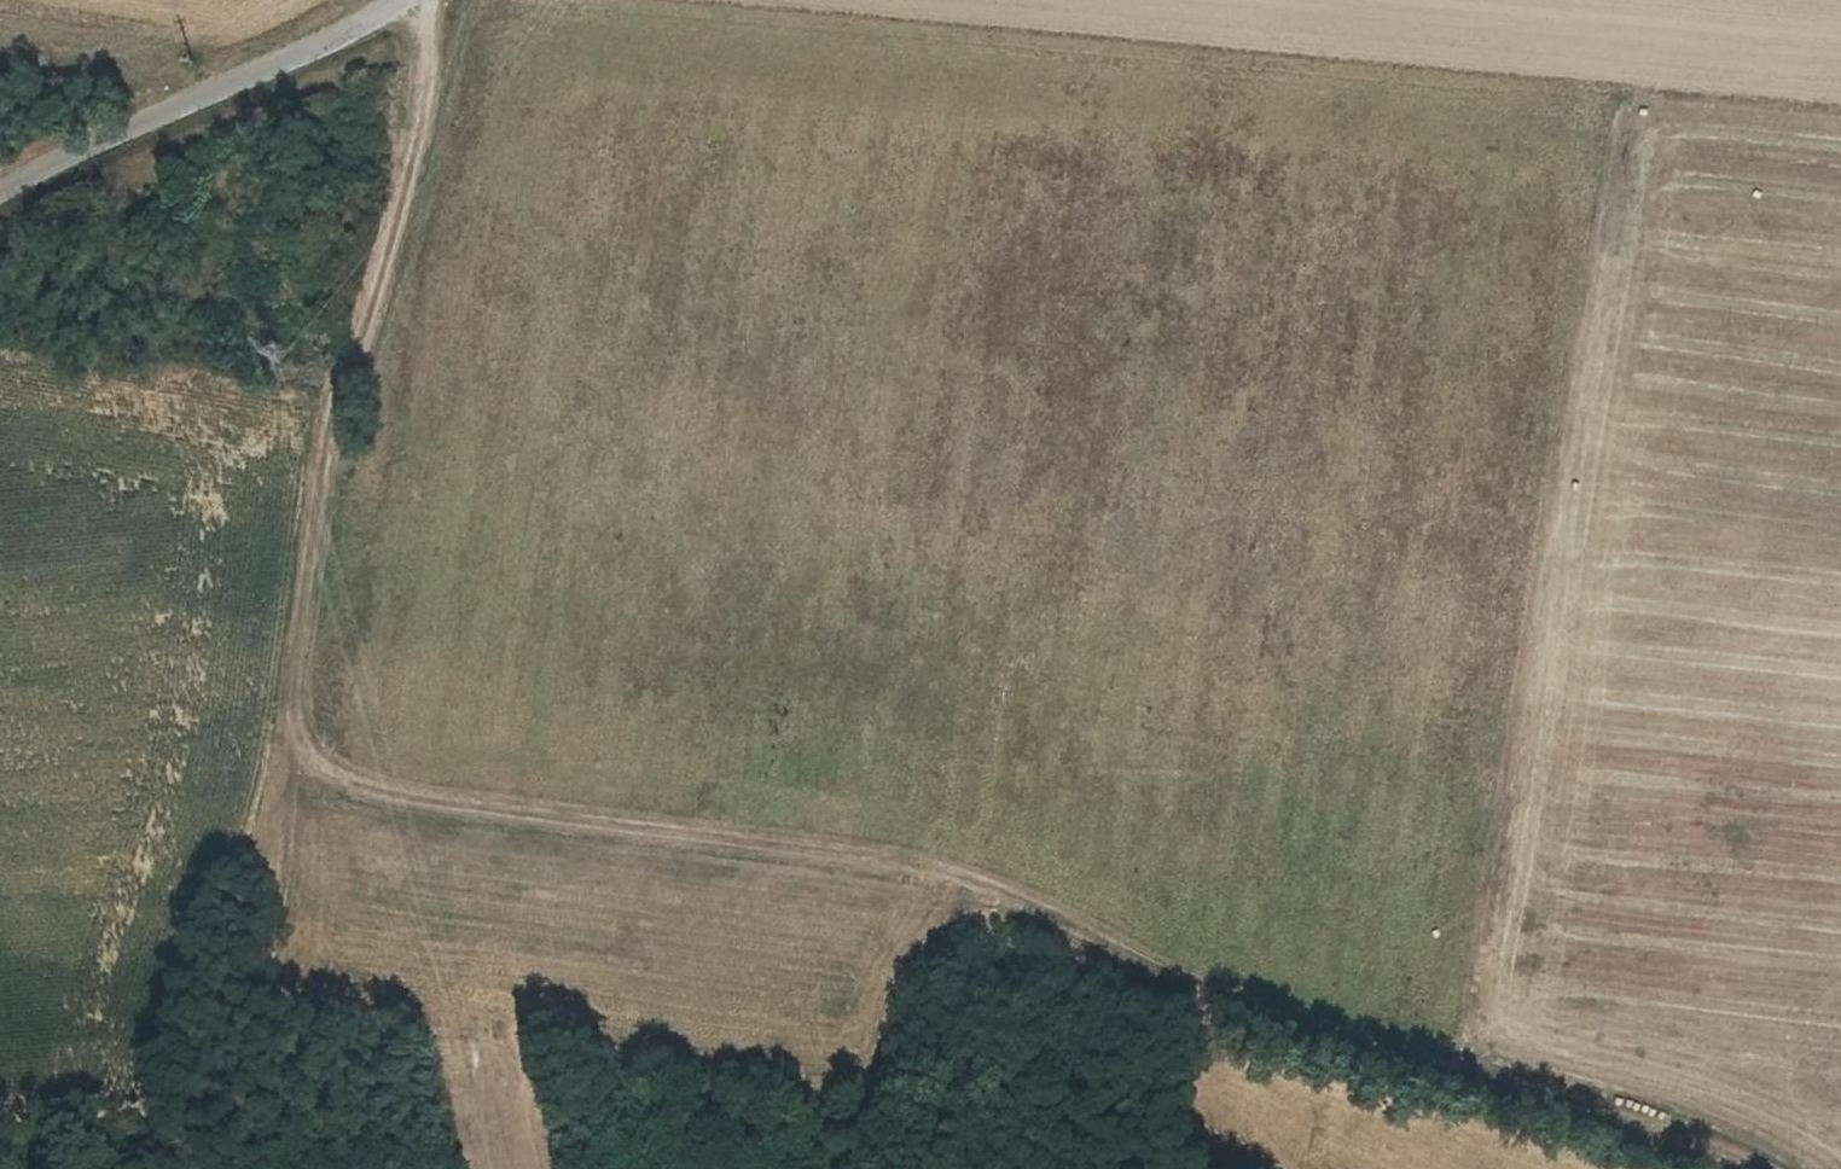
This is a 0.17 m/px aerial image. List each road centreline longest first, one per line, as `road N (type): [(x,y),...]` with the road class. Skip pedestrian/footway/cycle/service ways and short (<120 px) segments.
road 1 (track): [(1728,1168),(1243,1010),(969,882),(891,861),(724,838),(412,807),(340,782),(310,757)]
road 2 (unclassified): [(408,0),(0,197)]

